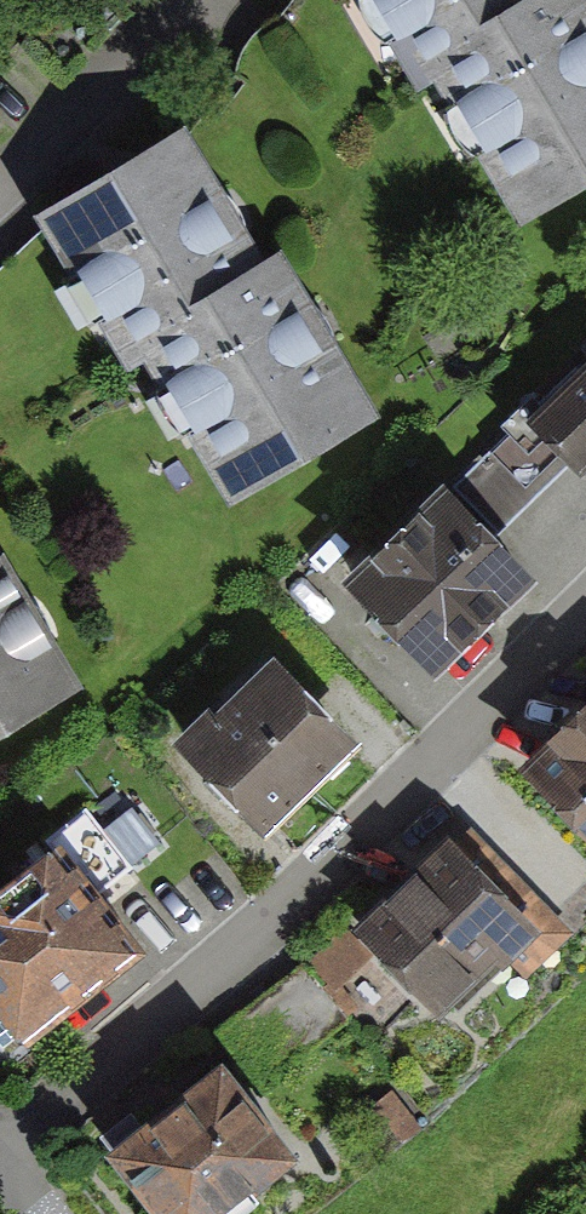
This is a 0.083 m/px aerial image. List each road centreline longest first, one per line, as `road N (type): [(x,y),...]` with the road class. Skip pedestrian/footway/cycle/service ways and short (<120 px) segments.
road 1 (residential): [(0,1169),(585,597)]
road 2 (residential): [(237,31),(0,192)]

